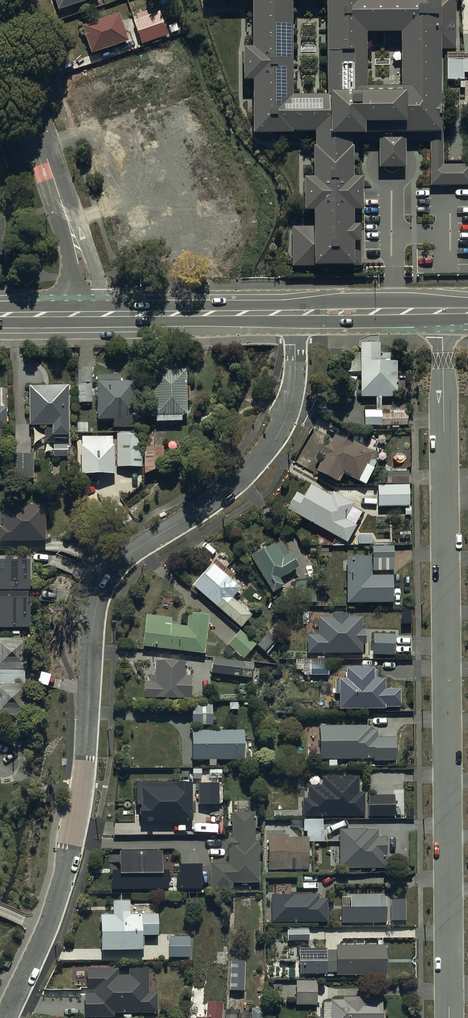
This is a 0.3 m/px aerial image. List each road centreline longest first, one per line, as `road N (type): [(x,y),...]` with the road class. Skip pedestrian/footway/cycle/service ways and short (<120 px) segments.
road 1 (residential): [(295,312),(294,389),(267,452),(237,489),(124,562),(103,592),(87,783),(56,904),(5,1017)]
road 2 (residential): [(443,311),(449,1017)]
road 3 (residential): [(0,20),(92,290),(92,315)]
road 4 (secondary): [(92,315),(295,312)]
road 5 (secondary): [(295,312),(443,311)]

